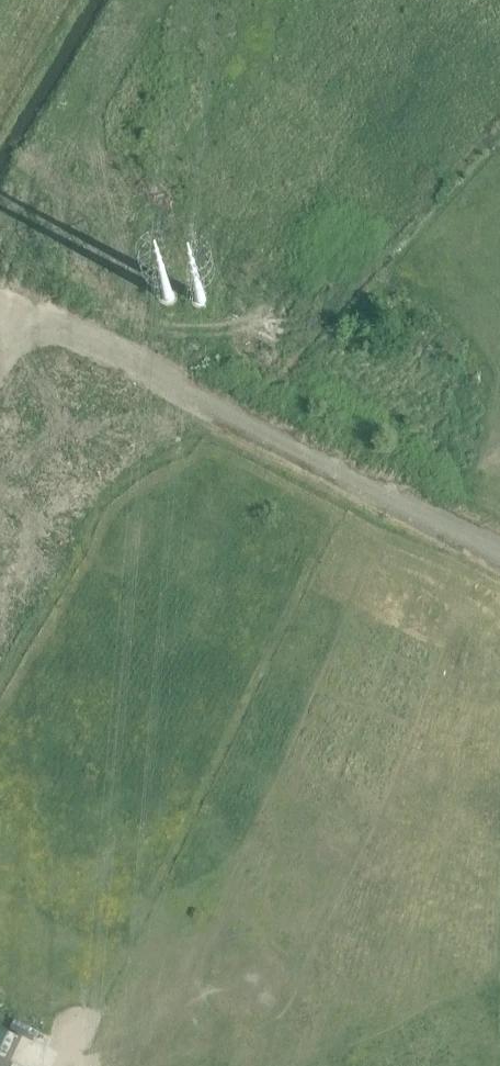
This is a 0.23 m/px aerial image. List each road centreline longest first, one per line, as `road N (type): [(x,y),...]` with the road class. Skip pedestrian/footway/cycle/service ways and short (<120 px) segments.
road 1 (track): [(499,548),(79,331),(32,320),(0,362)]

